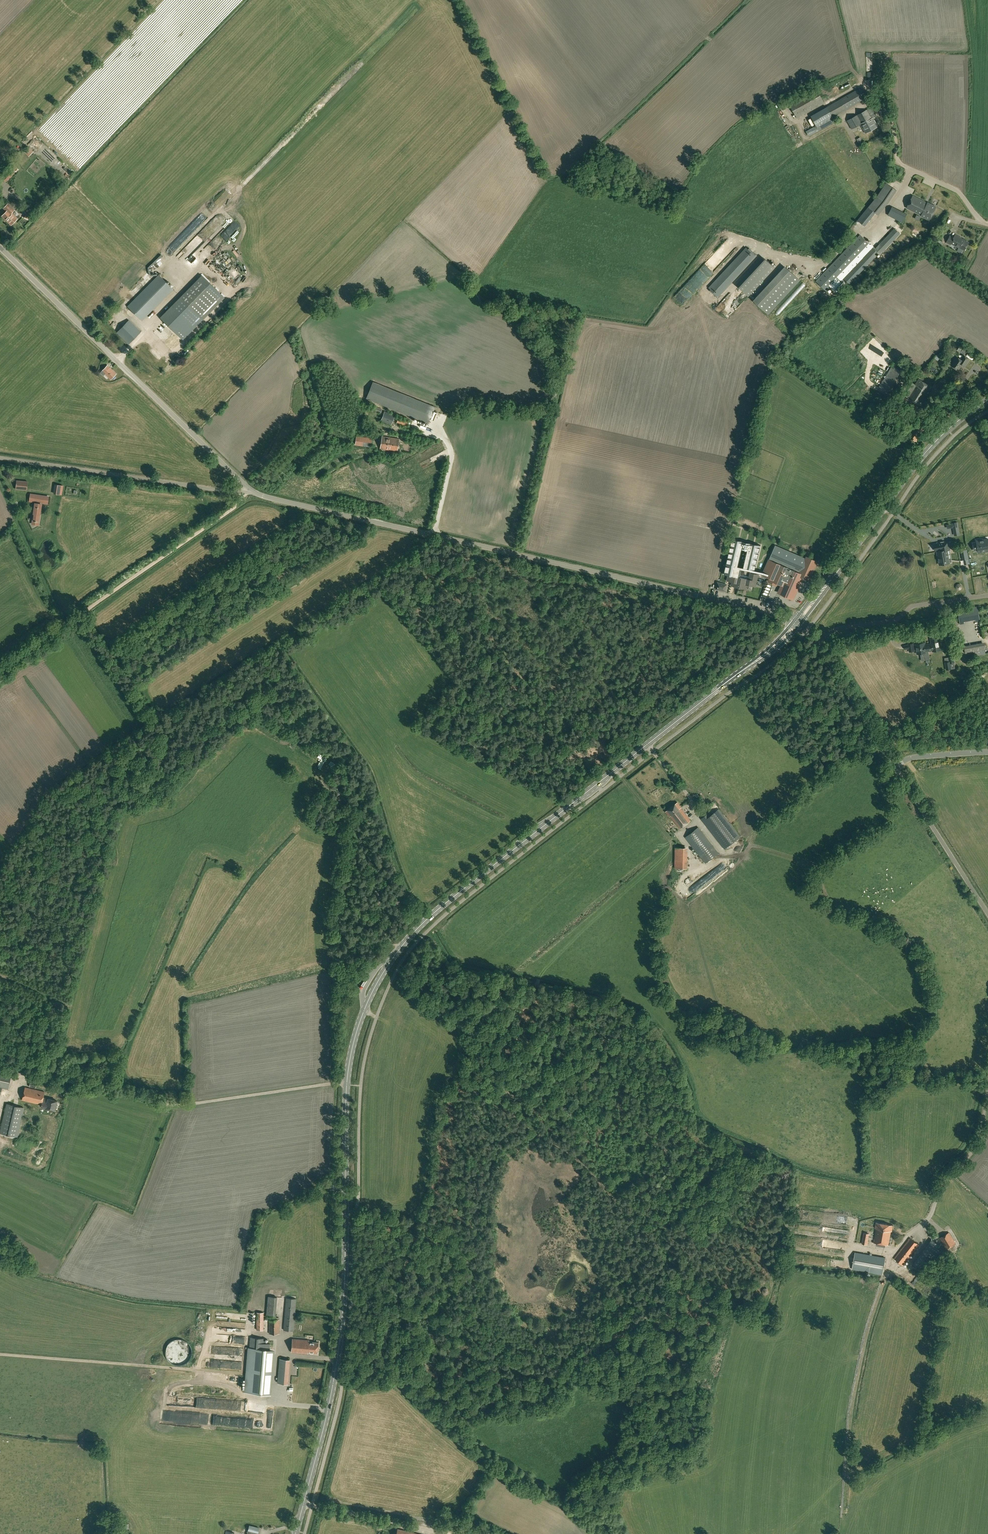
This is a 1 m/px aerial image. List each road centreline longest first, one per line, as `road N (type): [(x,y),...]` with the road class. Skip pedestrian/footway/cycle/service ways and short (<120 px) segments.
road 1 (secondary): [(295,1533),(335,1370),(347,1070),(378,980),(448,901),(731,679)]
road 2 (unclassified): [(794,621),(248,492)]
road 3 (unclassified): [(248,492),(0,247)]
road 4 (track): [(841,1530),(851,1415),(888,1269)]
road 5 (unclassified): [(248,492),(0,457)]
road 6 (secondary): [(837,572),(918,462),(987,400)]
road 7 (track): [(248,492),(75,618)]
road 8 (unclassified): [(987,1076),(944,1074),(827,1045),(795,1048)]
road 9 (residential): [(816,642),(839,628),(897,620),(915,605),(987,595)]
road 10 (unclassified): [(987,914),(894,765)]
road 11 (unclassified): [(894,765),(816,642)]

